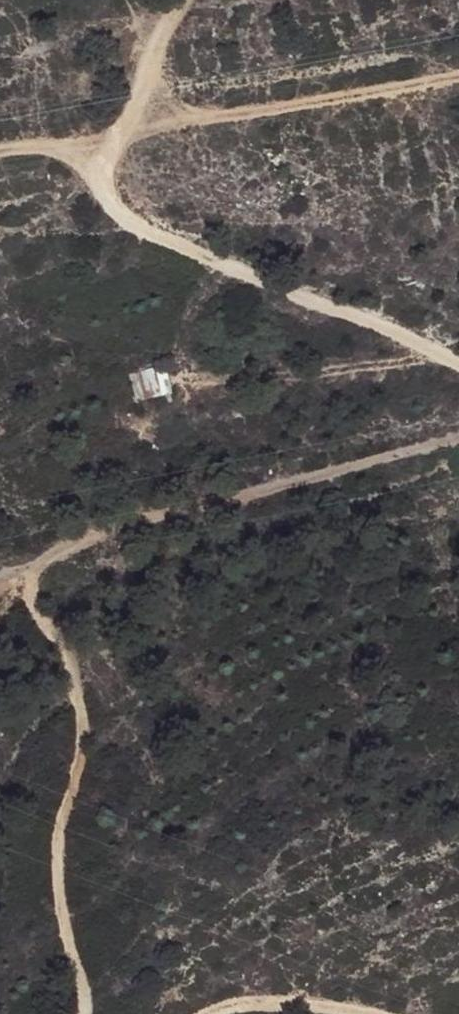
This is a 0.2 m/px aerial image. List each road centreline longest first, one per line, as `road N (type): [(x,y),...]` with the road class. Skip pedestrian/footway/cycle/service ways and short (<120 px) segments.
road 1 (track): [(458,368),(365,320),(139,230),(105,204),(101,177),(107,152),(140,122),(458,78)]
road 2 (track): [(458,444),(61,547),(0,587)]
road 3 (track): [(19,575),(75,712),(79,750),(53,842),(53,883),(82,1013)]
road 4 (track): [(212,1013),(285,1003),(362,1013)]
road 5 (track): [(175,0),(149,53),(140,122)]

